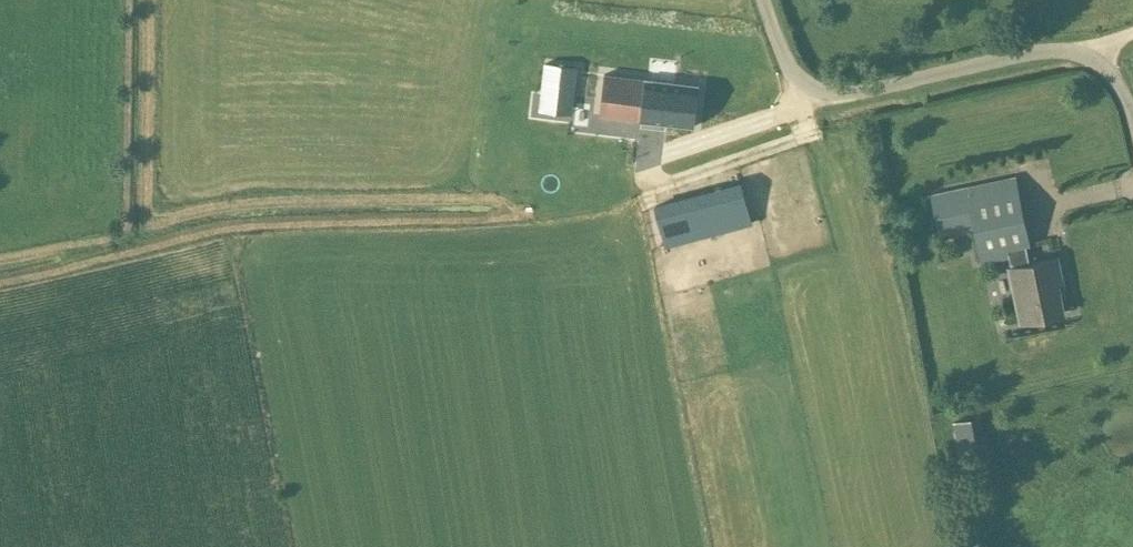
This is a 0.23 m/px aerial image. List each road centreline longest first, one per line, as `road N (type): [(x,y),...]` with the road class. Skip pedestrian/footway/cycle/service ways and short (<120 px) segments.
road 1 (unclassified): [(1132,114),(1100,60),(1064,48),(854,97),(820,93),(796,72),(769,0)]

